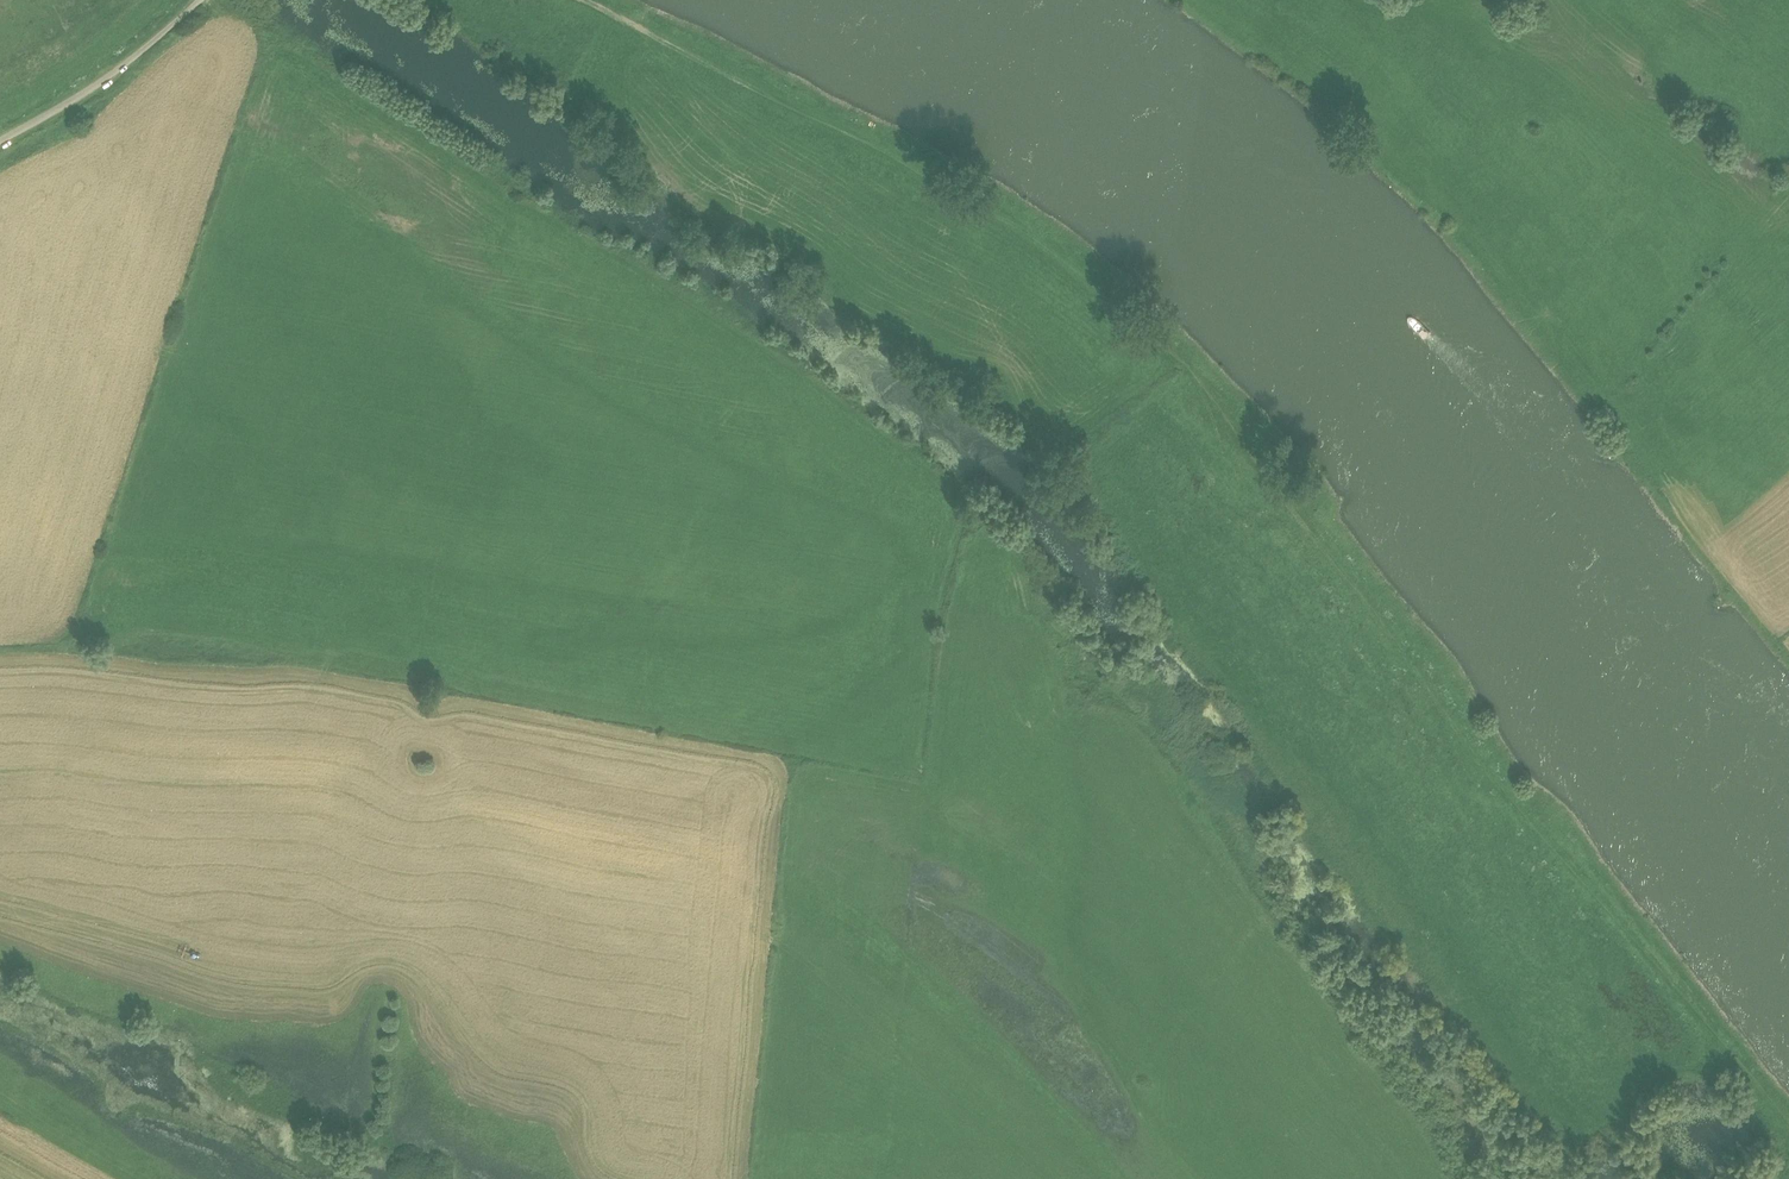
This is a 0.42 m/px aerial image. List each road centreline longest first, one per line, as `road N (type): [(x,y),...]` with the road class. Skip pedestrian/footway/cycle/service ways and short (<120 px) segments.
road 1 (track): [(0,144),(130,60),(195,5)]

